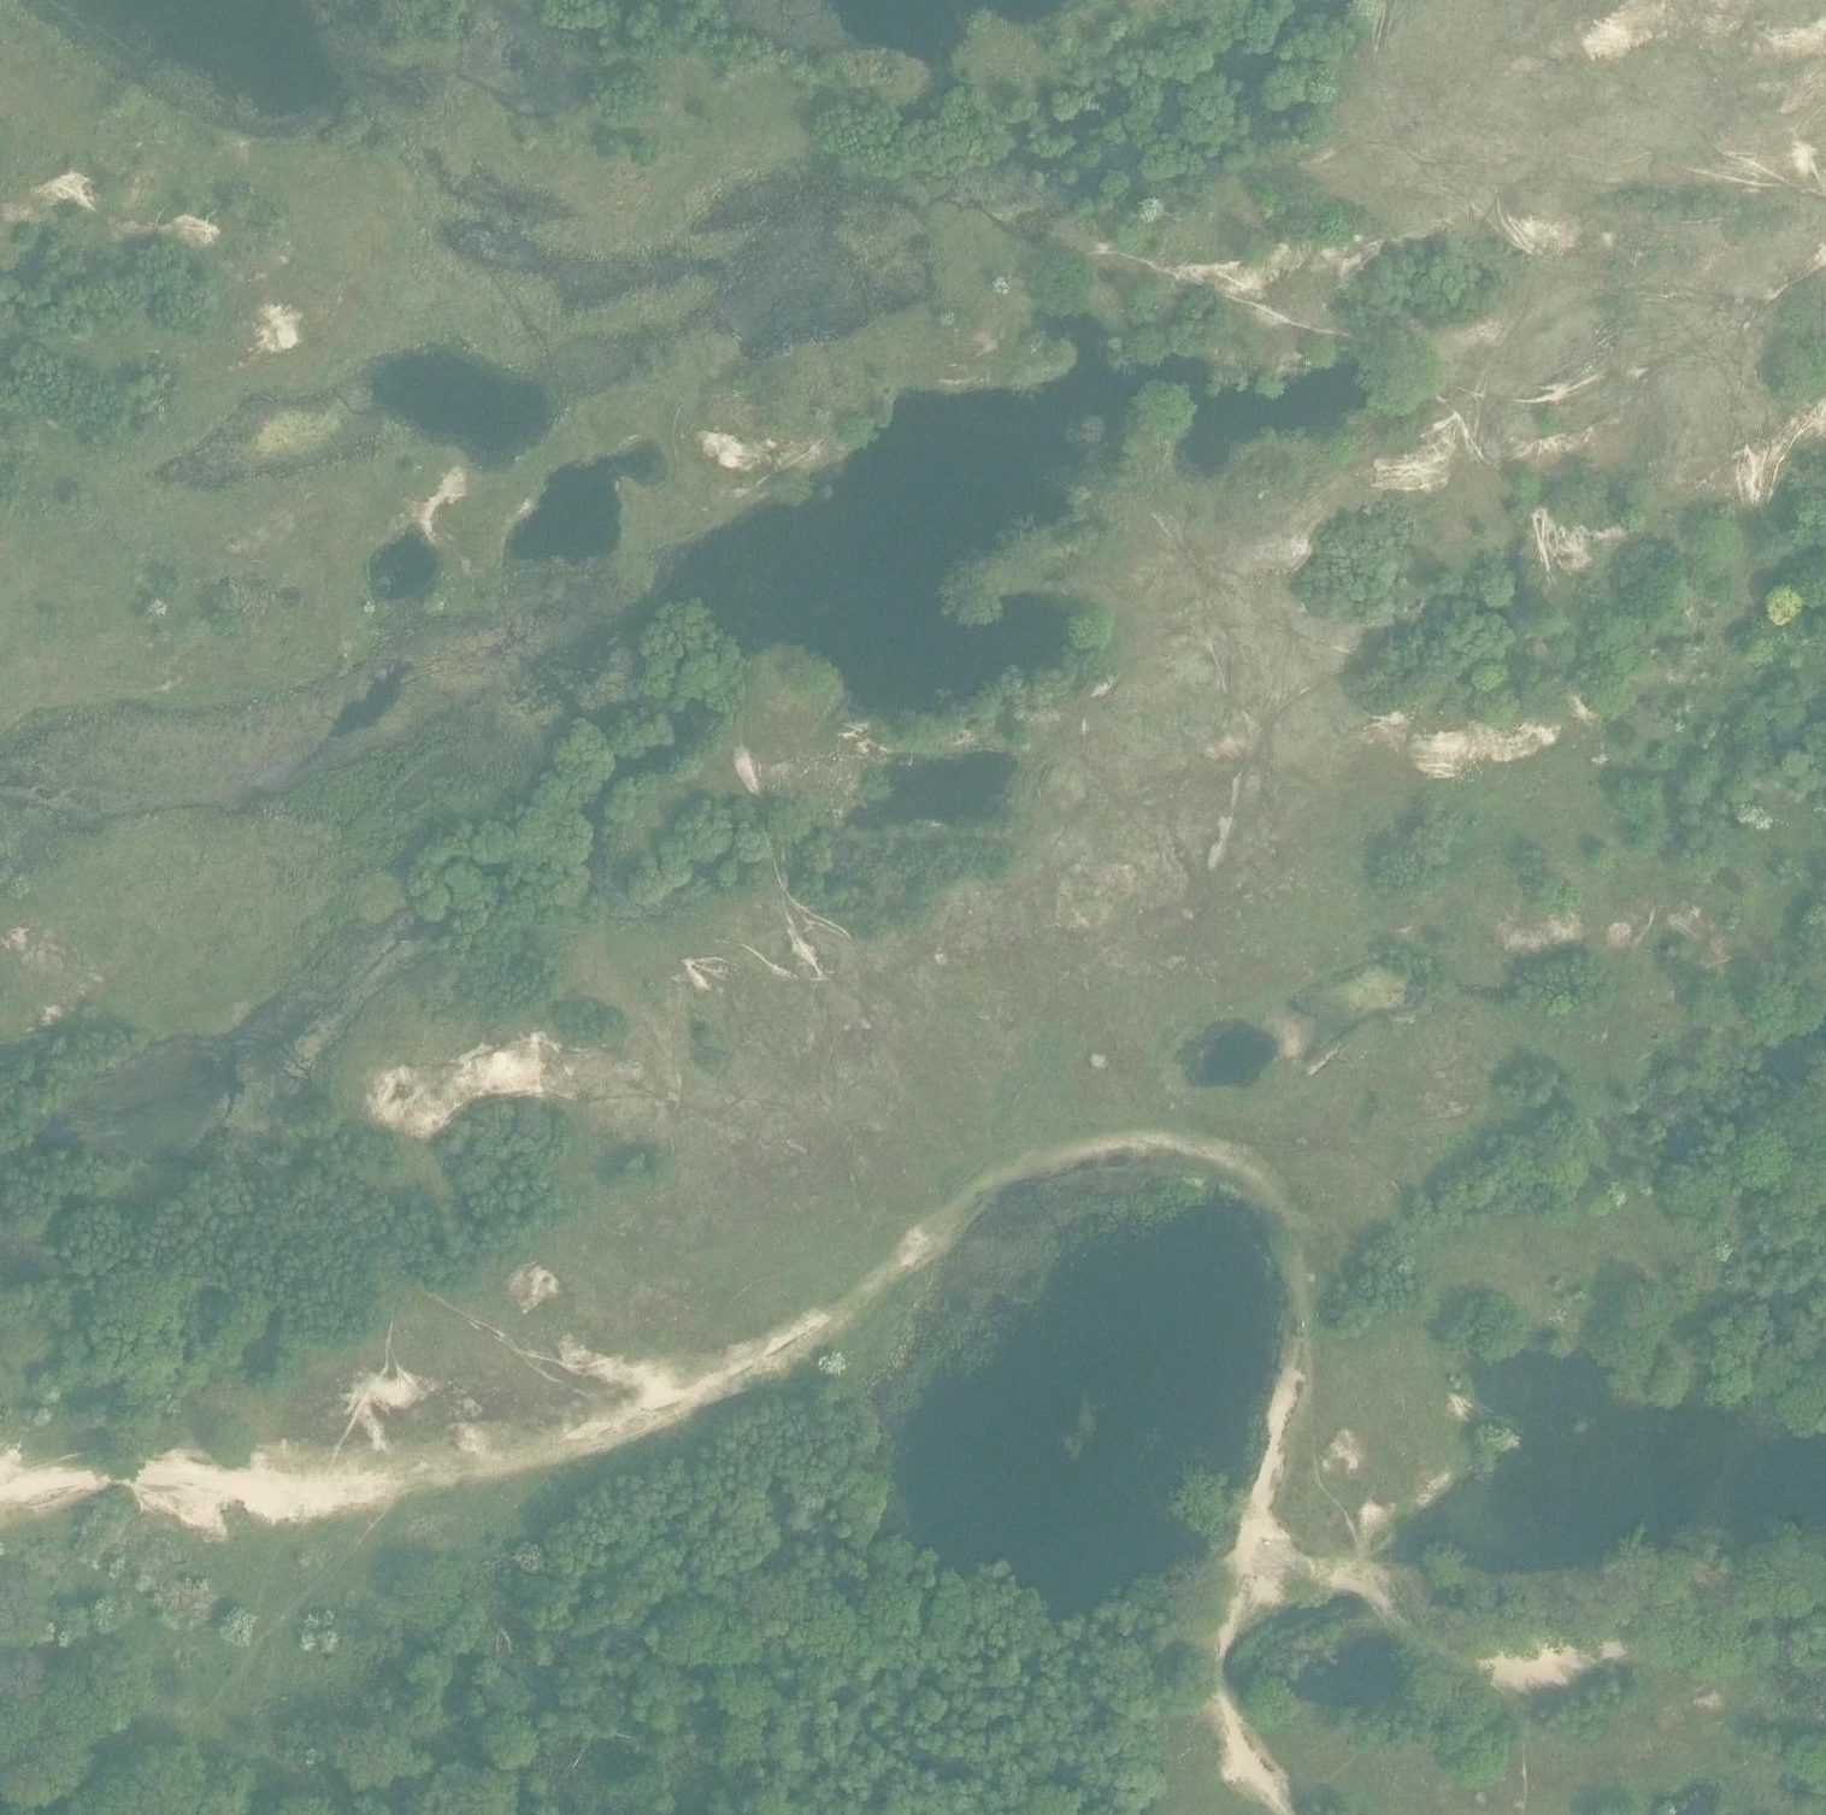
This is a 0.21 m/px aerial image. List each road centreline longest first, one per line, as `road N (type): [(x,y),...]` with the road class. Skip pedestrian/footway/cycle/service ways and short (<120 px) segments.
road 1 (track): [(1825,1613),(1528,1673),(1420,1636),(1351,1554),(1386,1458),(1396,1364),(1428,1278),(1368,1155),(1291,1129),(1178,1120),(1077,1120),(981,1144),(940,1205),(767,1347),(618,1402),(541,1416),(457,1445),(396,1439),(178,1488),(92,1498),(0,1535)]

